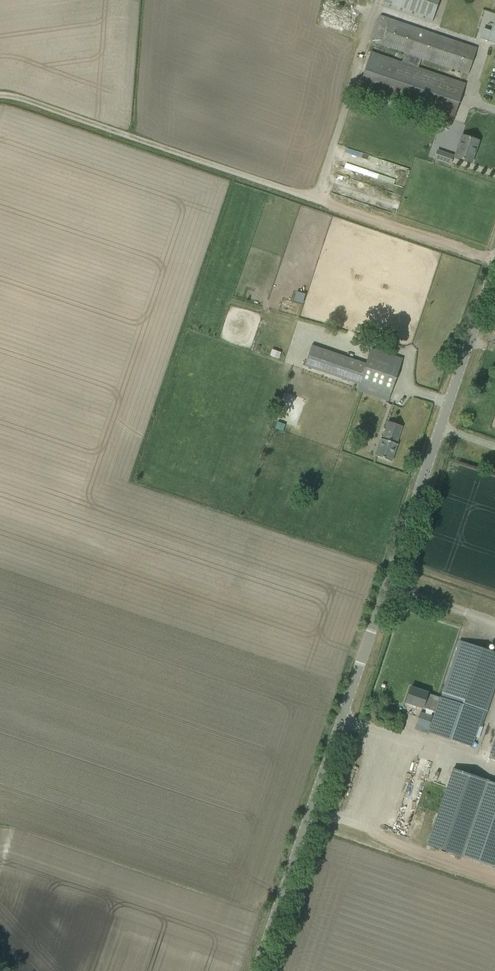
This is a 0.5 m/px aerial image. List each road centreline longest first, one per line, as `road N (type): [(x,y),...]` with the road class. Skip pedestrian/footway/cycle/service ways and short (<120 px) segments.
road 1 (unclassified): [(257,970),(494,264)]

